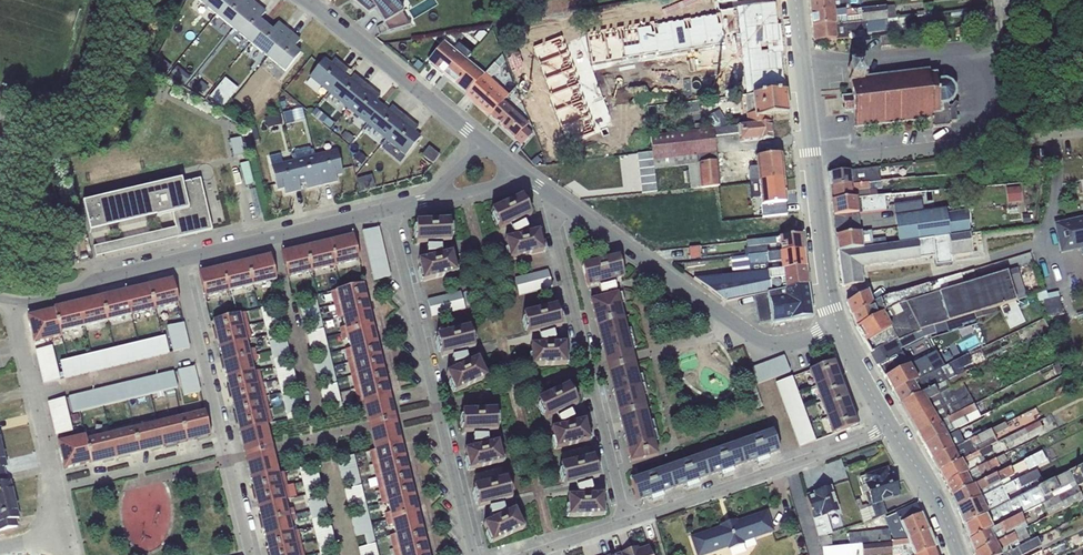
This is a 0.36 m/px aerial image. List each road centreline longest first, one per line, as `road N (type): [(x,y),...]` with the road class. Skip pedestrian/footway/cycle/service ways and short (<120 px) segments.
road 1 (residential): [(475,554),(391,210)]
road 2 (residential): [(844,326),(795,345),(767,341),(555,194)]
road 3 (residential): [(628,521),(555,194)]
road 4 (residential): [(896,426),(628,521)]
road 5 (residential): [(991,140),(981,46),(803,66)]
road 6 (residential): [(486,141),(306,0)]
road 7 (residential): [(186,260),(391,210)]
road 8 (residential): [(186,260),(231,447)]
road 9 (residential): [(18,301),(57,488)]
road 10 (residential): [(813,158),(991,140)]
road 11 (residential): [(57,488),(231,447)]
road 12 (residential): [(18,301),(186,260)]
road 13 (secondary): [(813,158),(831,304),(844,326)]
road 14 (secondary): [(896,426),(957,554)]

